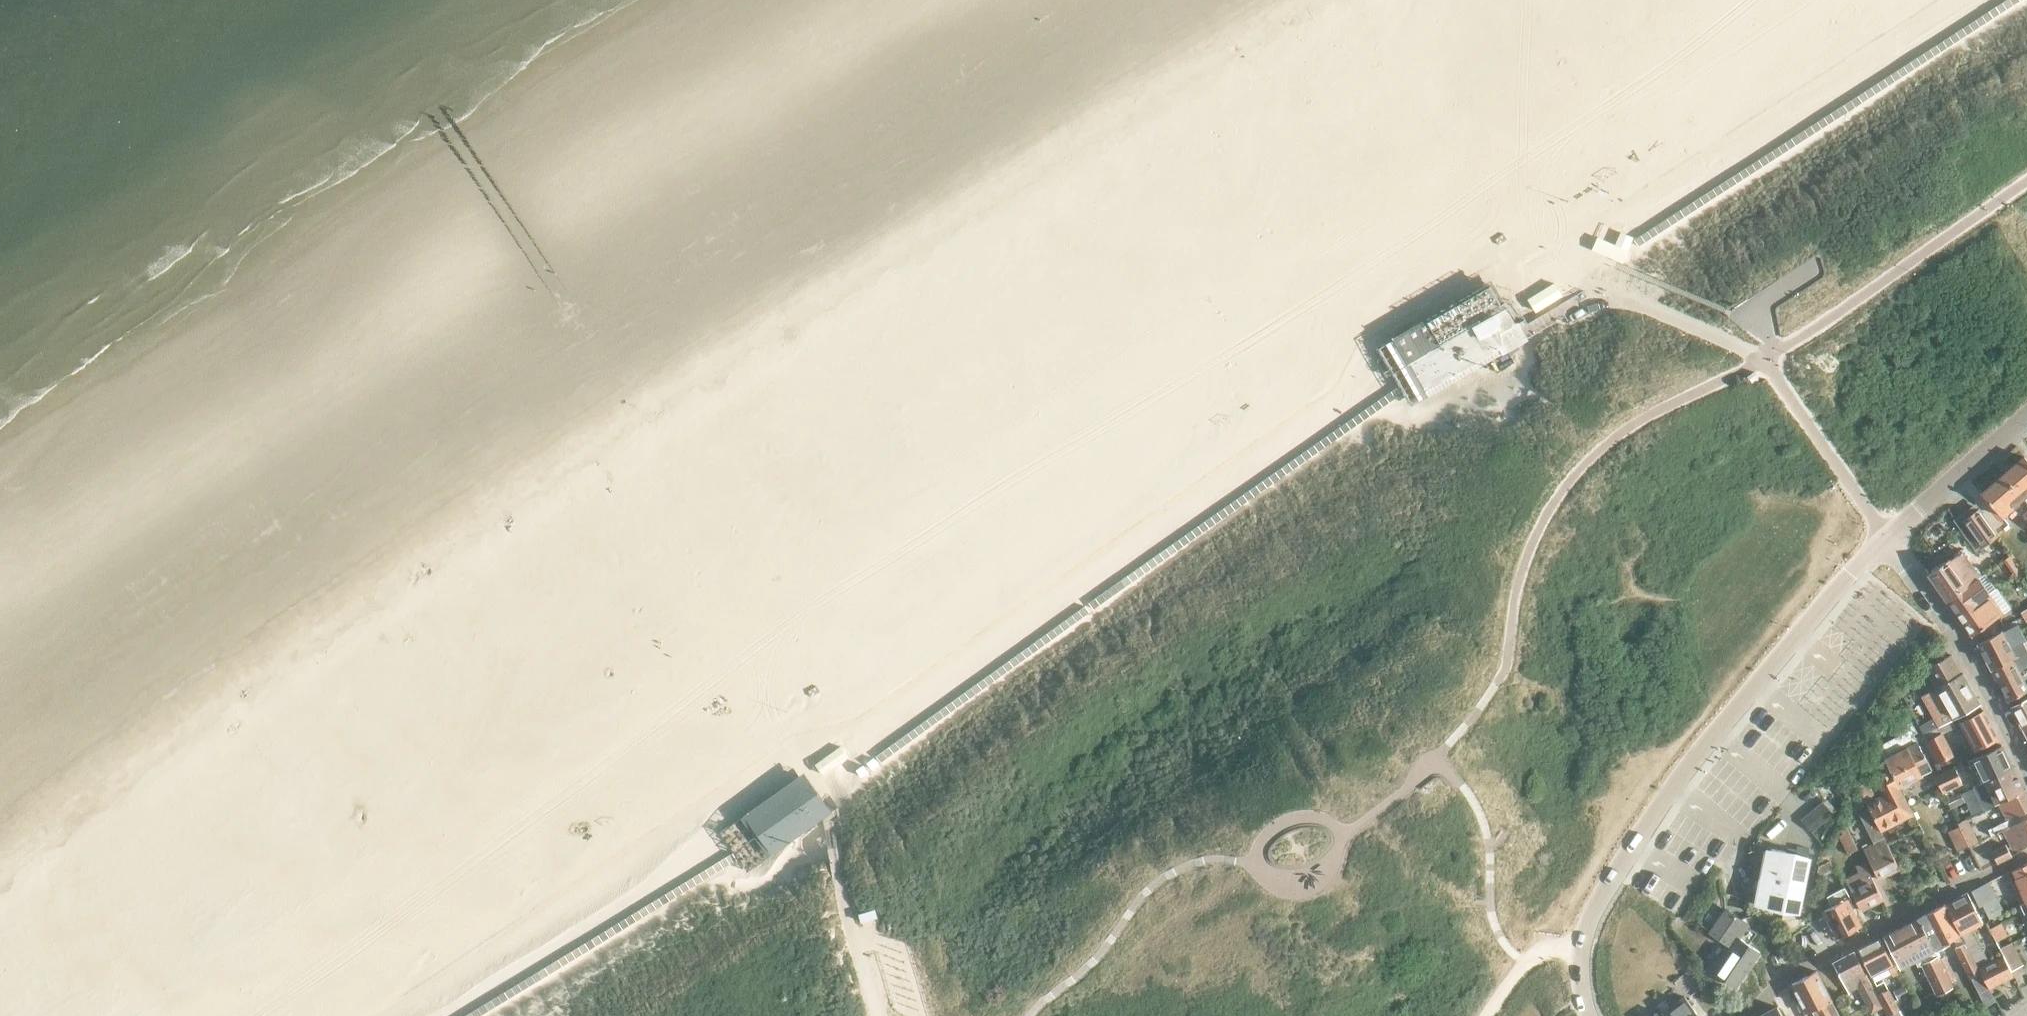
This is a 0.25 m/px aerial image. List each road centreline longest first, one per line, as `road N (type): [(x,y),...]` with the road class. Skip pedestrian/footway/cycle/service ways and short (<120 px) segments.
road 1 (residential): [(1889,542),(1866,556),(1797,635),(1680,776),(1611,878),(1580,950),(1589,1015)]
road 2 (residential): [(2026,856),(1794,974),(1749,1015)]
road 3 (residential): [(2026,768),(1889,542)]
road 4 (residential): [(2026,412),(1889,542)]
road 5 (track): [(1580,950),(1541,952),(1489,1015)]

